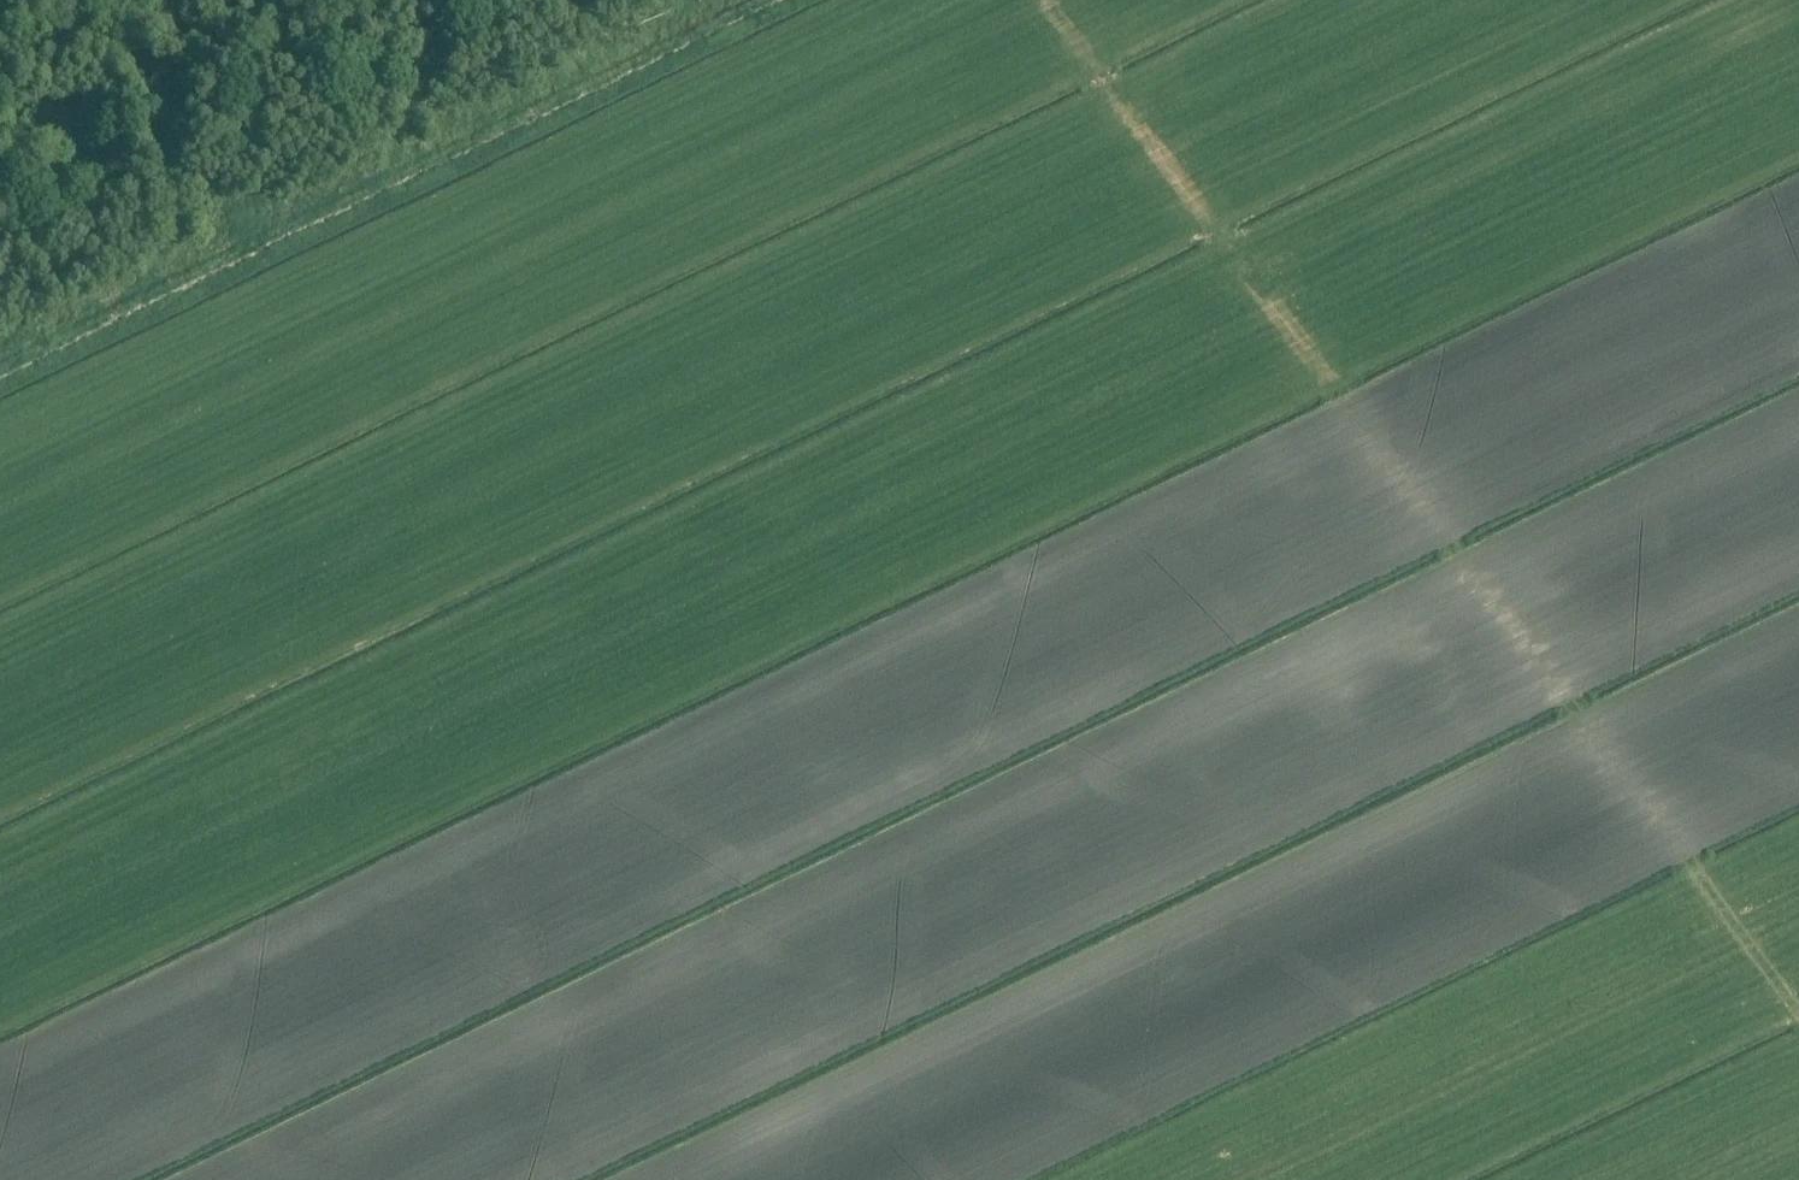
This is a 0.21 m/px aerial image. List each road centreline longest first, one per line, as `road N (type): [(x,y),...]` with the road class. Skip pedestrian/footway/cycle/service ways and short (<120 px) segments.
road 1 (track): [(1042,0),(1798,1009)]

